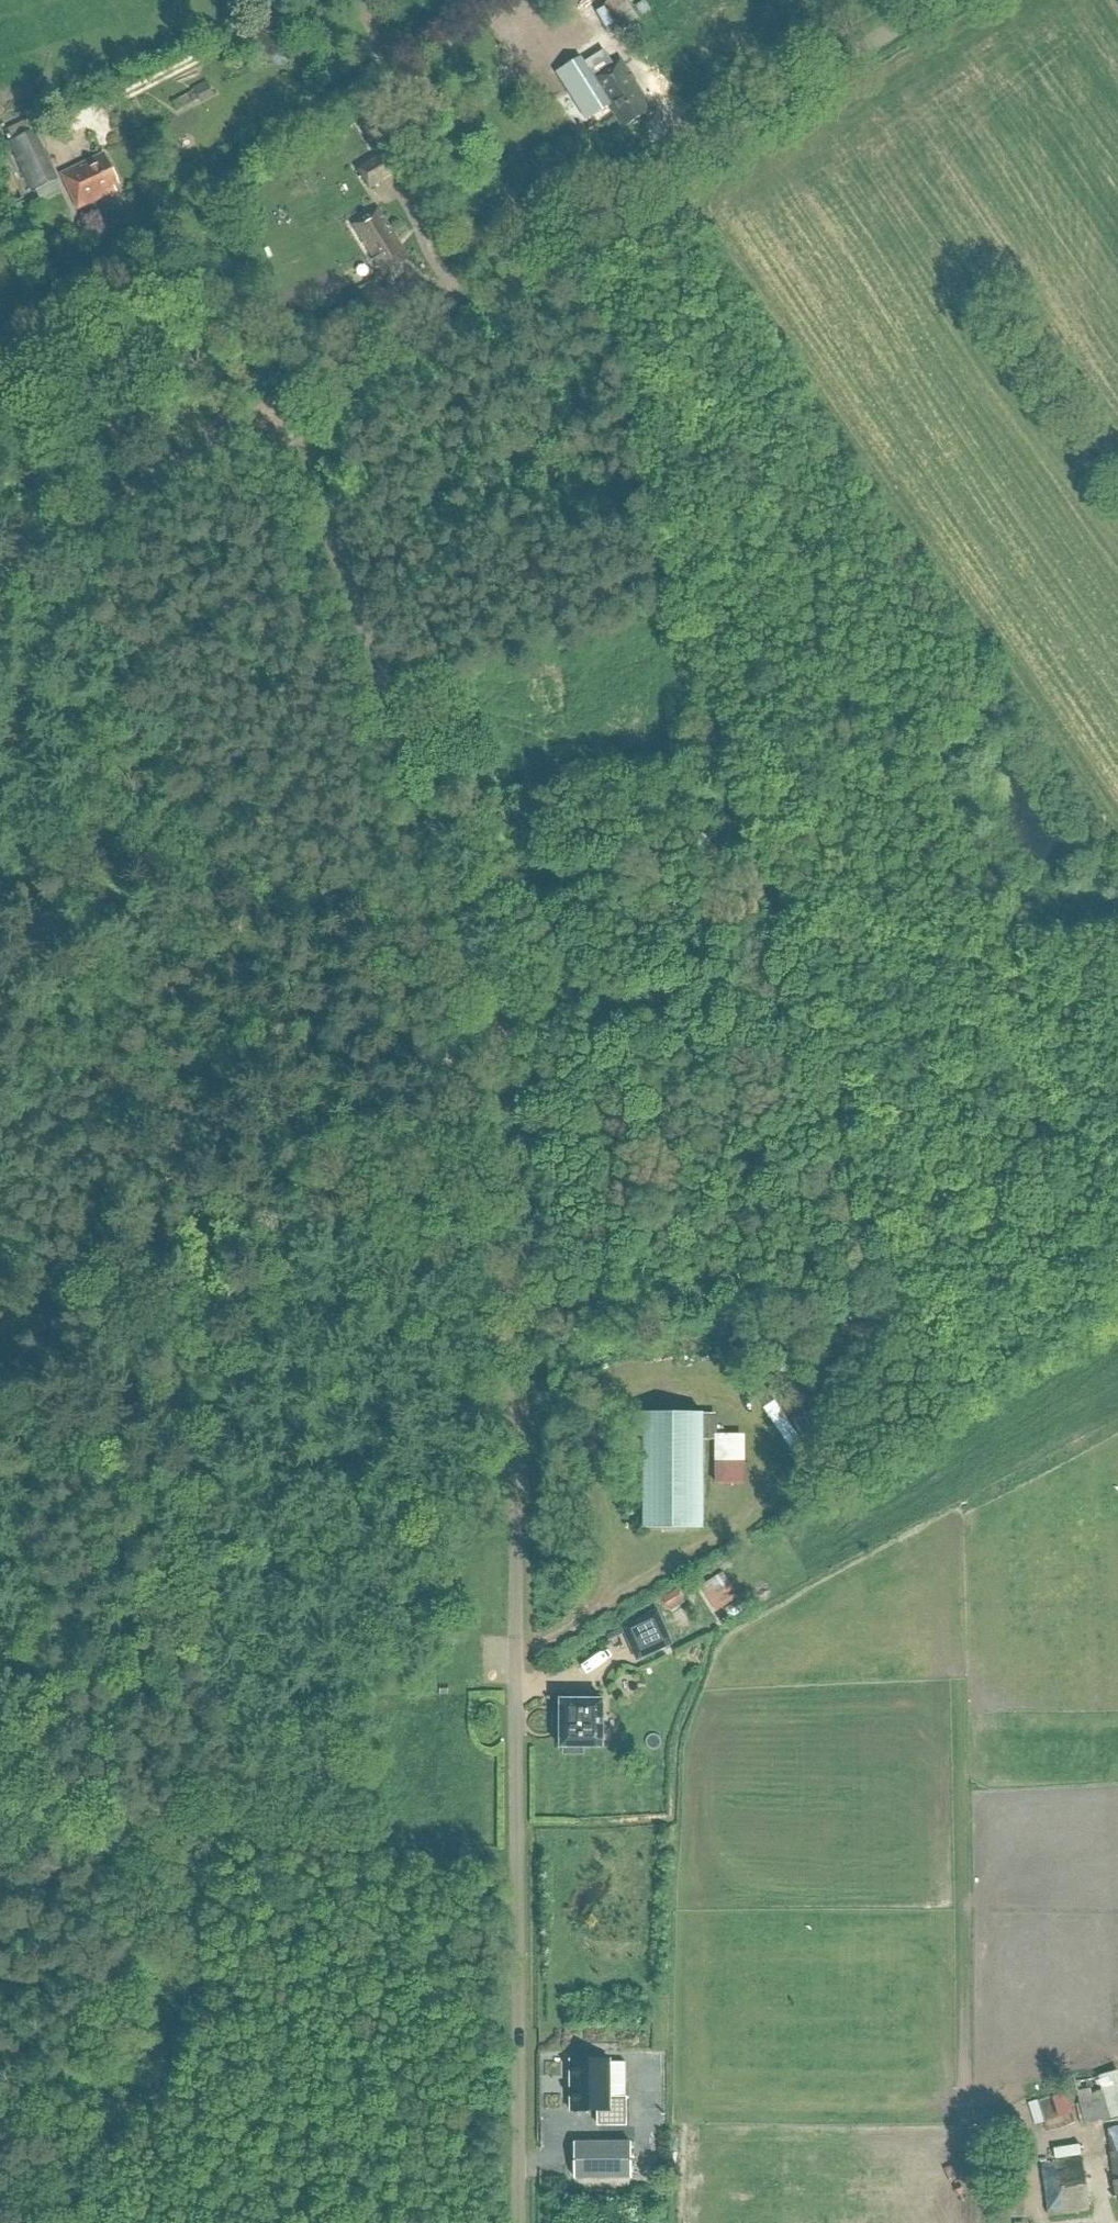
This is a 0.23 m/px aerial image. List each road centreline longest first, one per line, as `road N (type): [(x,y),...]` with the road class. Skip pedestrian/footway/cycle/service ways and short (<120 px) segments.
road 1 (unclassified): [(517,2222),(509,1084),(486,980),(277,403)]
road 2 (unclassified): [(490,274),(939,0)]
road 3 (track): [(95,2222),(88,2166),(166,2079),(212,1875),(235,1847)]
road 4 (unclassified): [(0,571),(277,403)]
road 5 (track): [(517,1859),(235,1847)]
road 6 (unclassified): [(490,274),(377,41)]
road 7 (unclassified): [(277,403),(490,274)]

